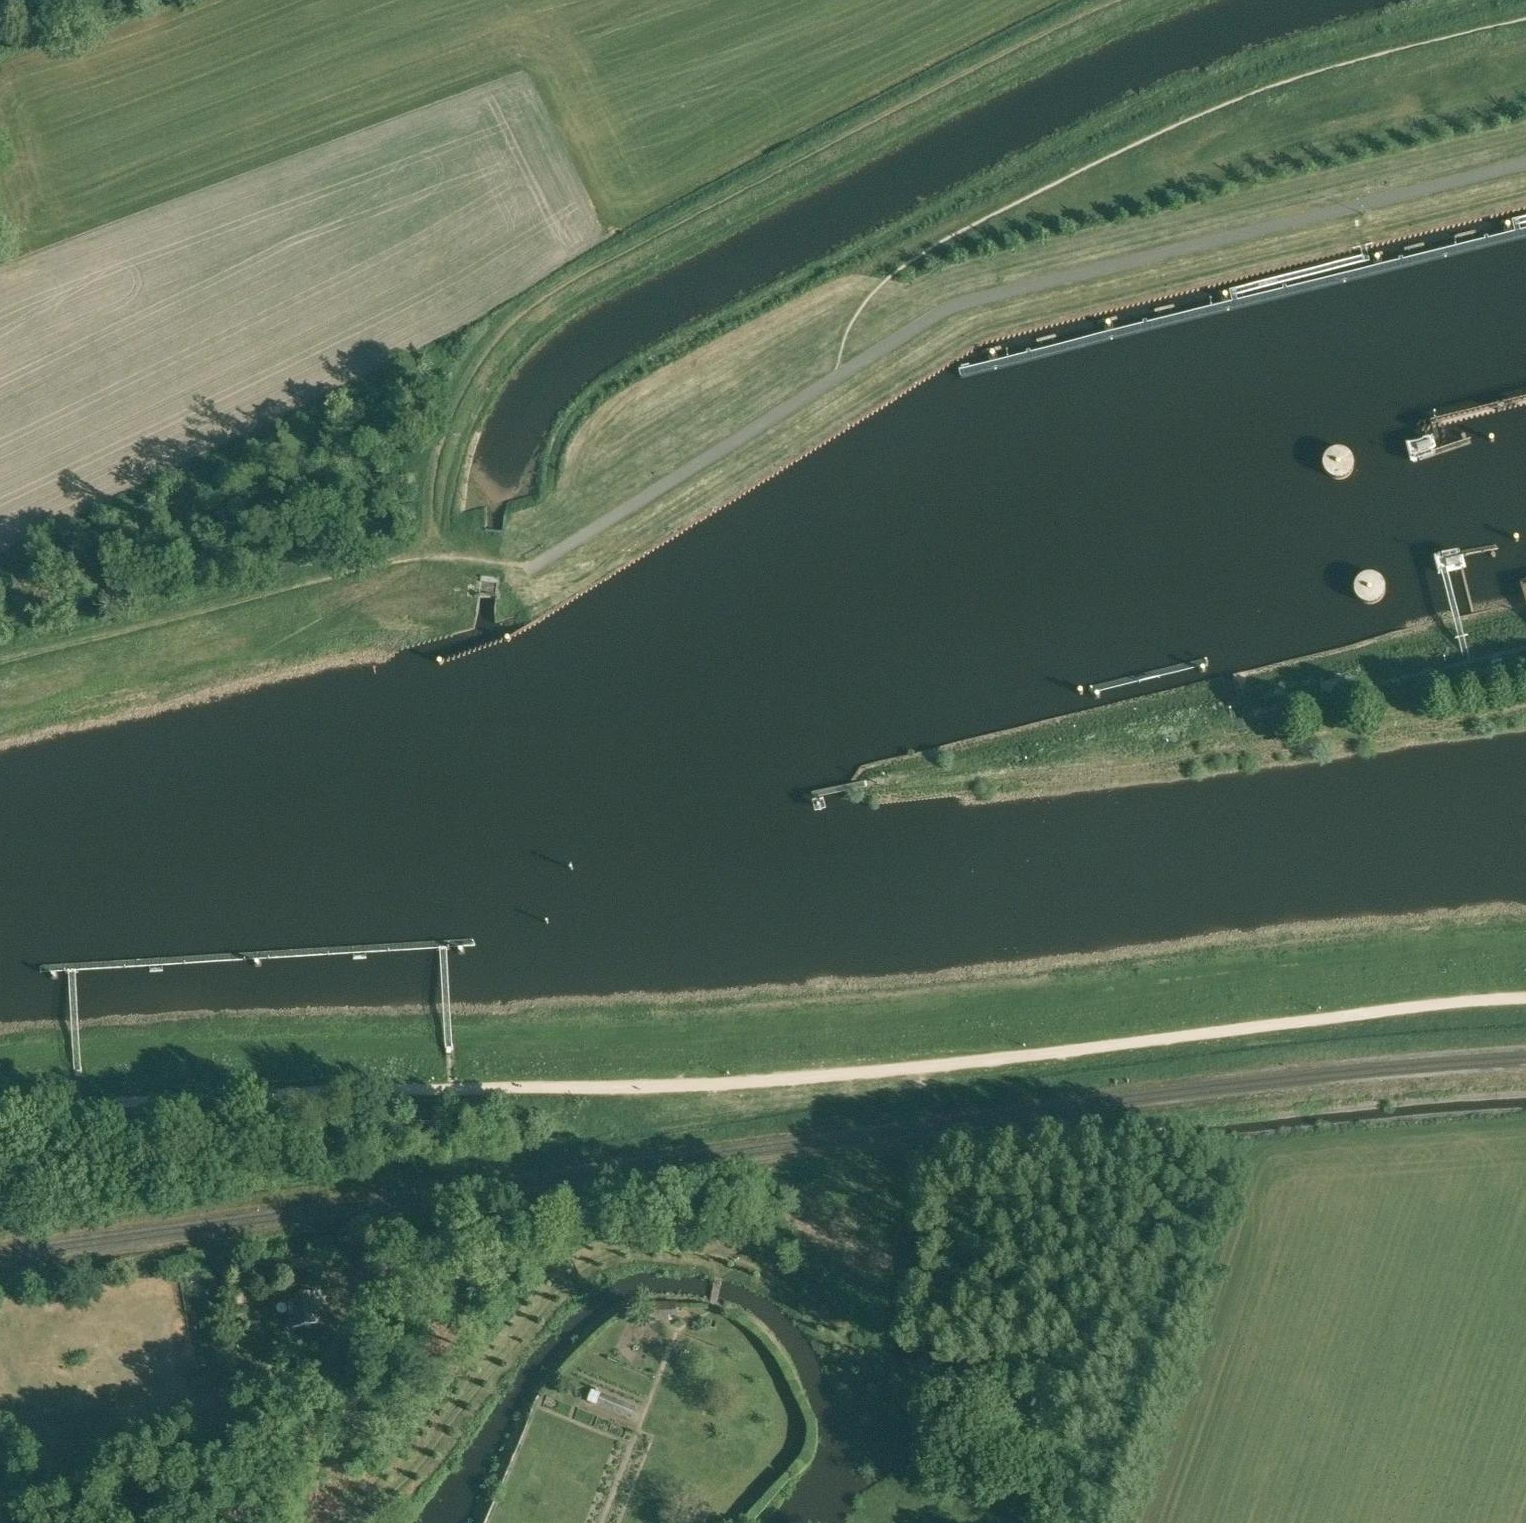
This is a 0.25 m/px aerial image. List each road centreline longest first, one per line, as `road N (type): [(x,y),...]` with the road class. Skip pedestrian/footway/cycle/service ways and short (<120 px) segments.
road 1 (track): [(0,1114),(688,1087),(1525,996)]
road 2 (track): [(1108,0),(825,142),(541,298),(484,350),(460,391),(443,427),(425,534),(410,557),(0,660)]

